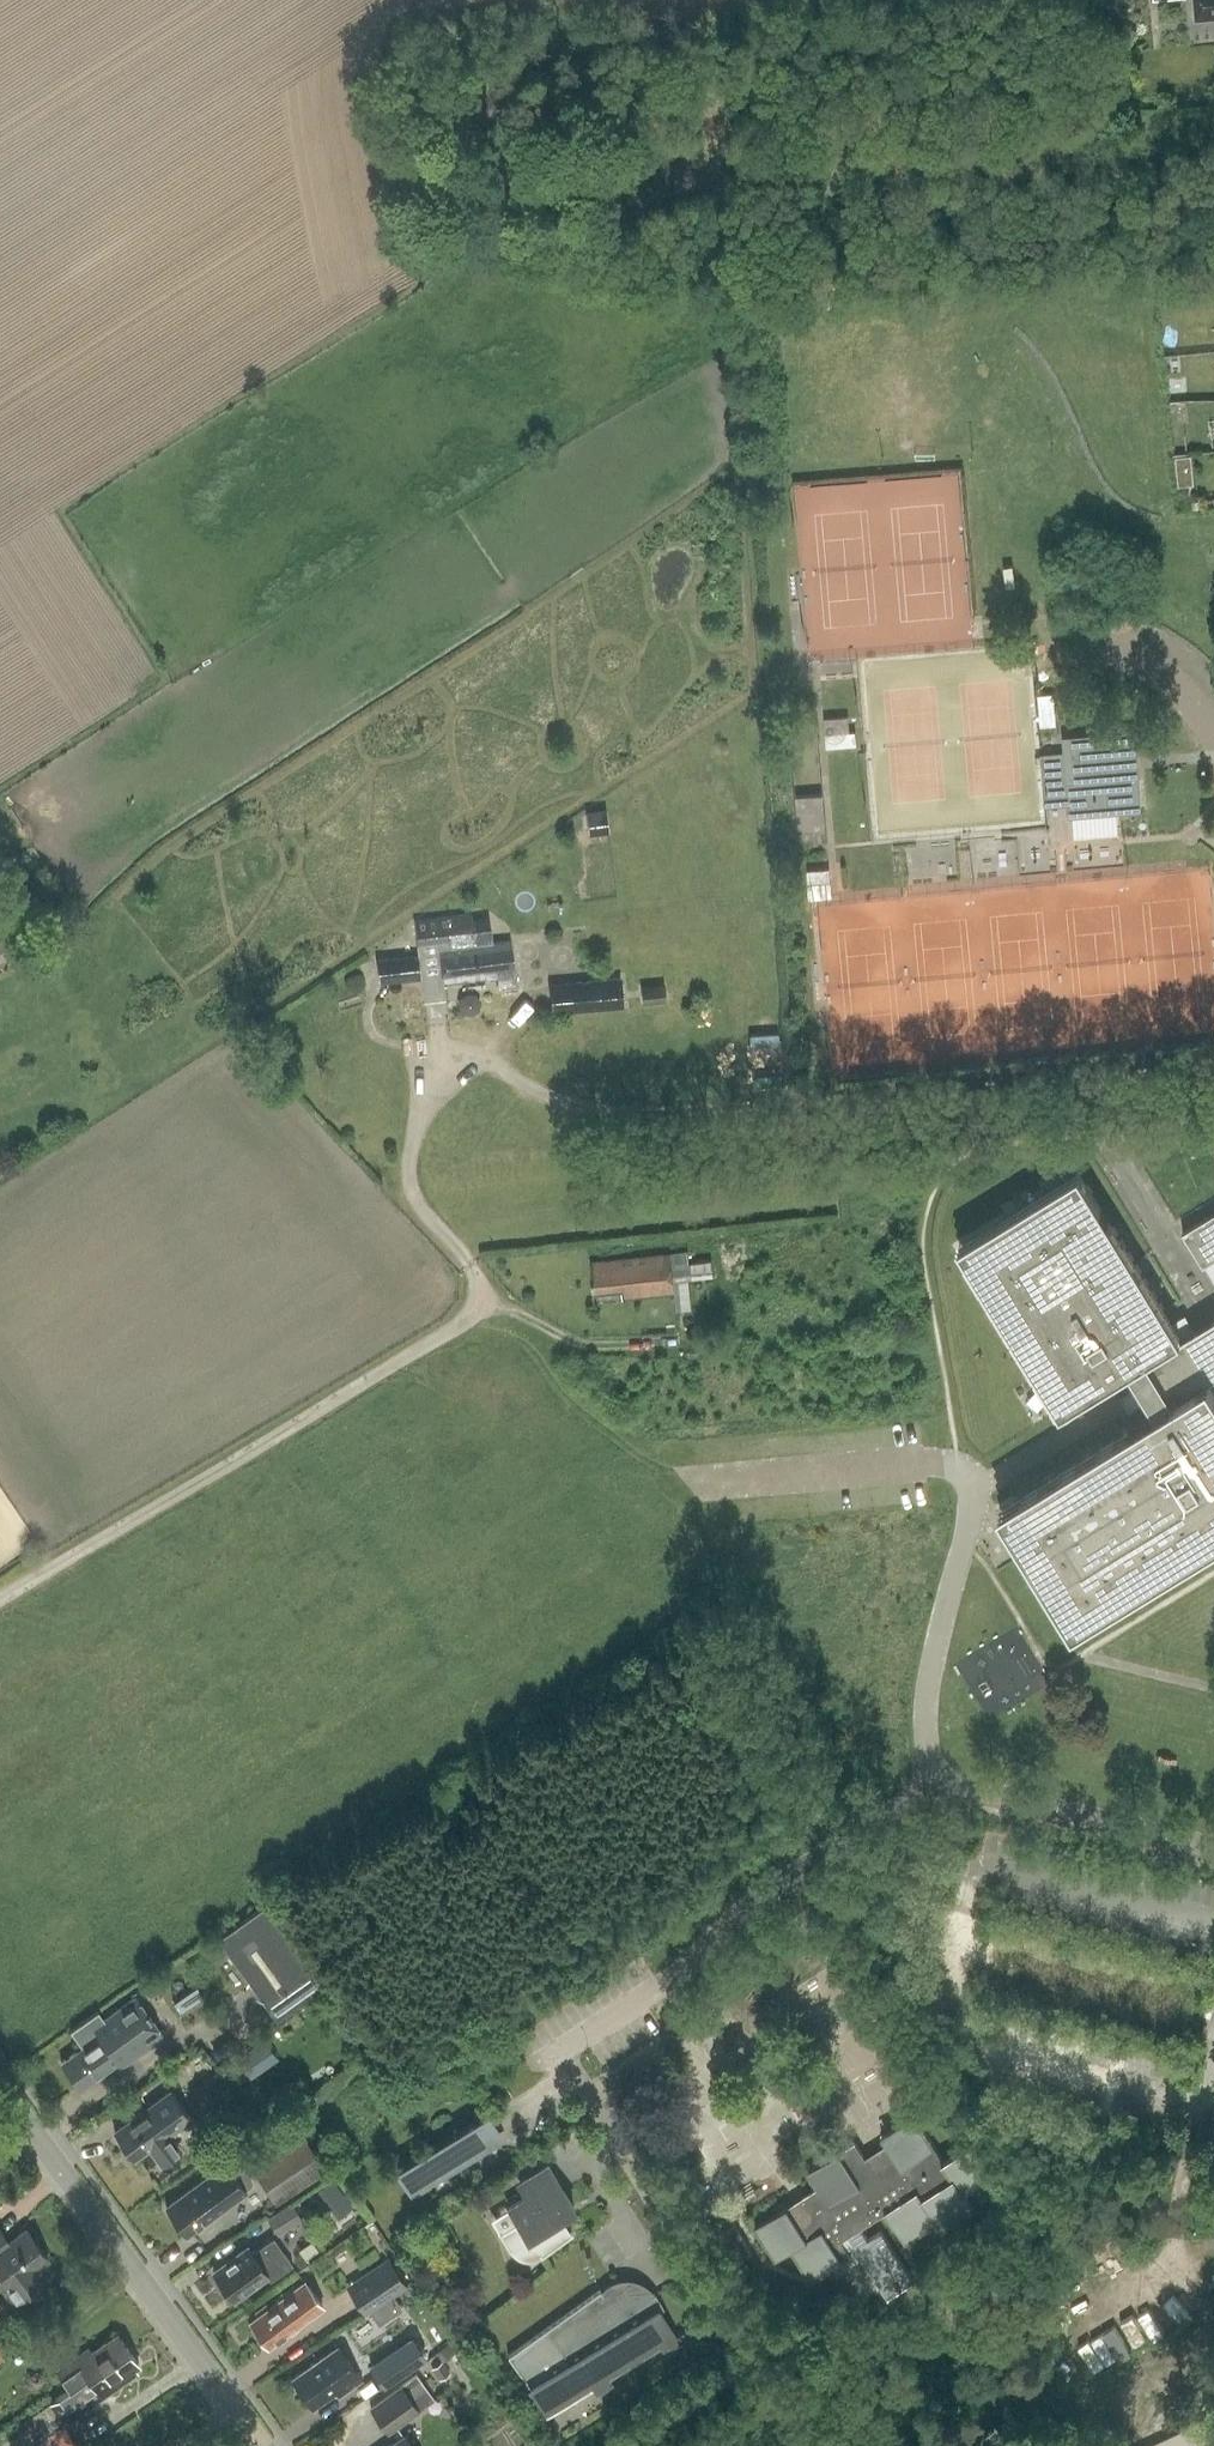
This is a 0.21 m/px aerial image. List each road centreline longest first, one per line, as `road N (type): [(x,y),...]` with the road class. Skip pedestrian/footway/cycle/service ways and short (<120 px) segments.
road 1 (residential): [(567,2048),(686,1974),(736,1917),(940,1789),(967,1786),(1213,1845)]
road 2 (unclassified): [(238,2415),(0,2086)]

